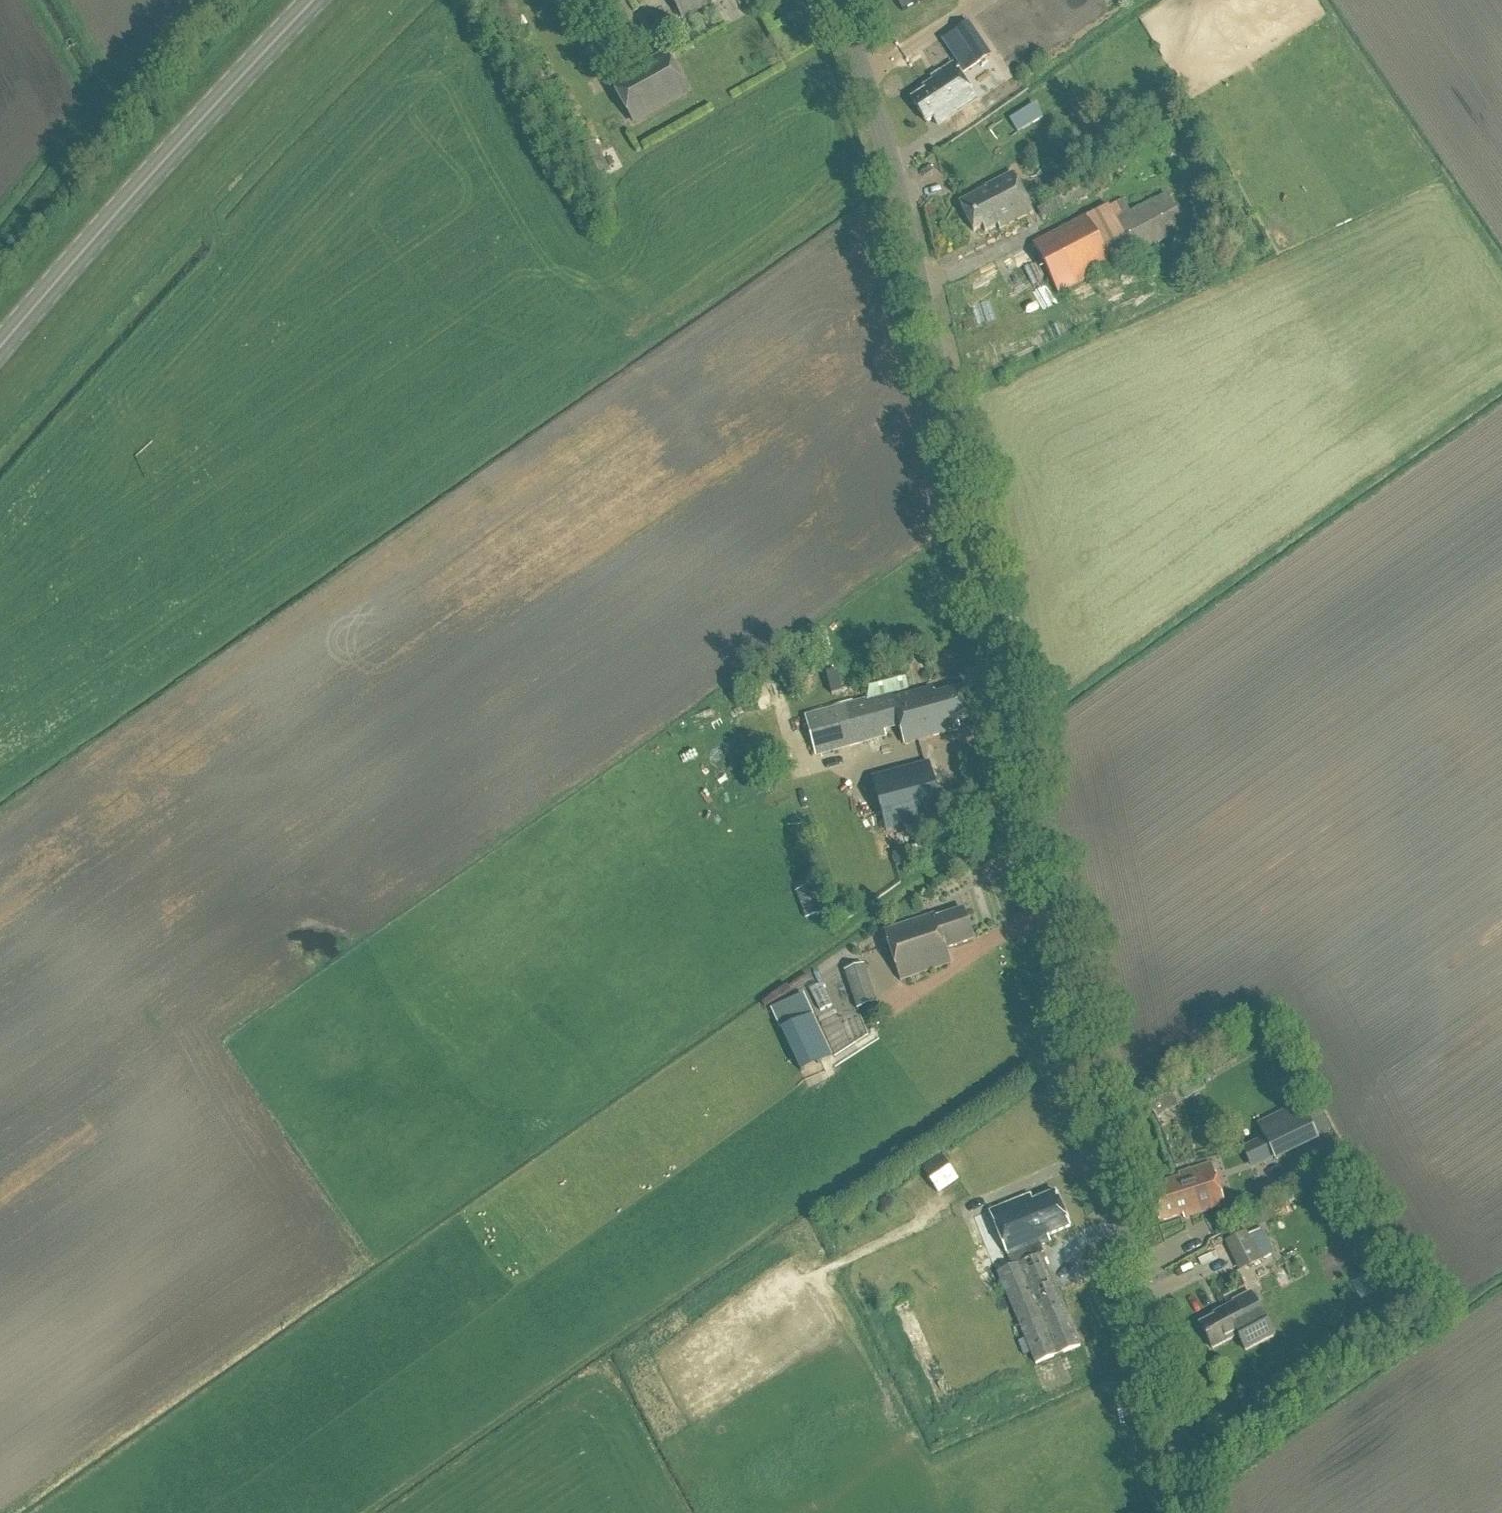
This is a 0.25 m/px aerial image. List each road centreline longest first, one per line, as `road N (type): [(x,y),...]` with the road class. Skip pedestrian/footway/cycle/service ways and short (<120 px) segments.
road 1 (tertiary): [(1189,1512),(919,282),(839,0)]
road 2 (primary): [(0,349),(316,0)]

